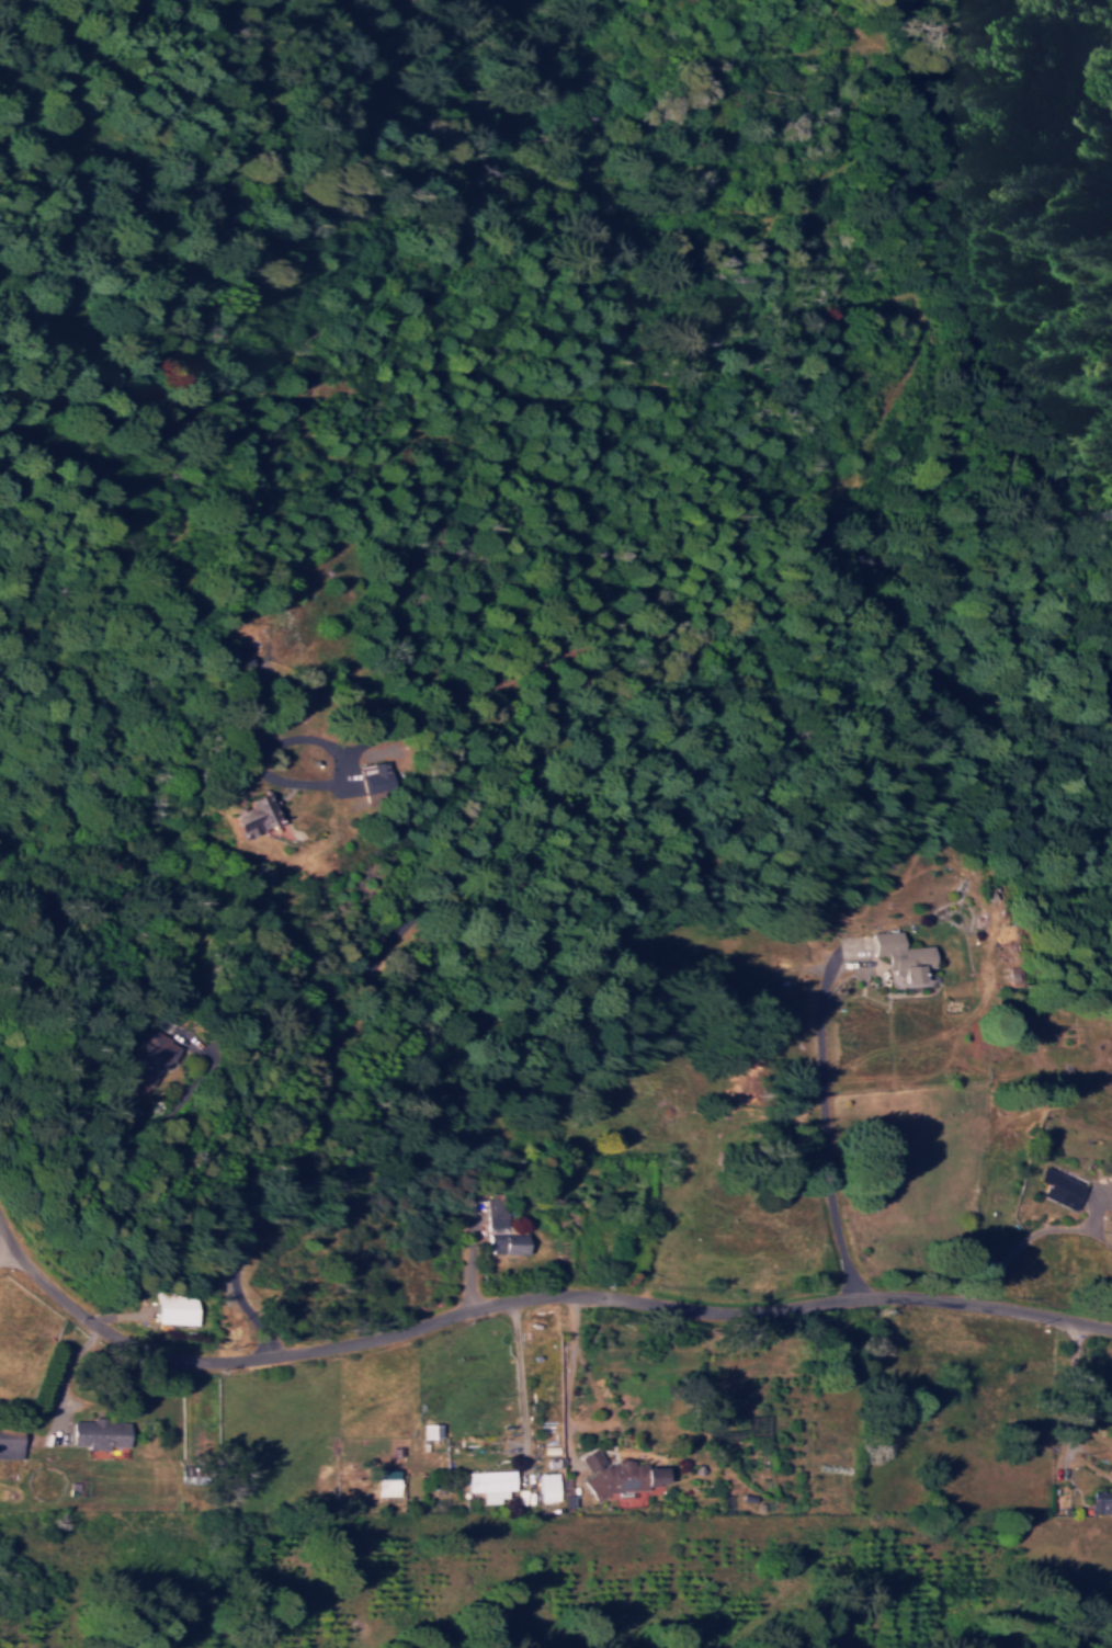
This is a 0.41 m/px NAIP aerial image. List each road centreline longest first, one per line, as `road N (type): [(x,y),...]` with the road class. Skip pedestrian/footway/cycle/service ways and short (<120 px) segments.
road 1 (tertiary): [(0,1211),(15,1250),(64,1305),(144,1354),(174,1363),(270,1362),(549,1299),(762,1319),(901,1303),(1111,1333)]

